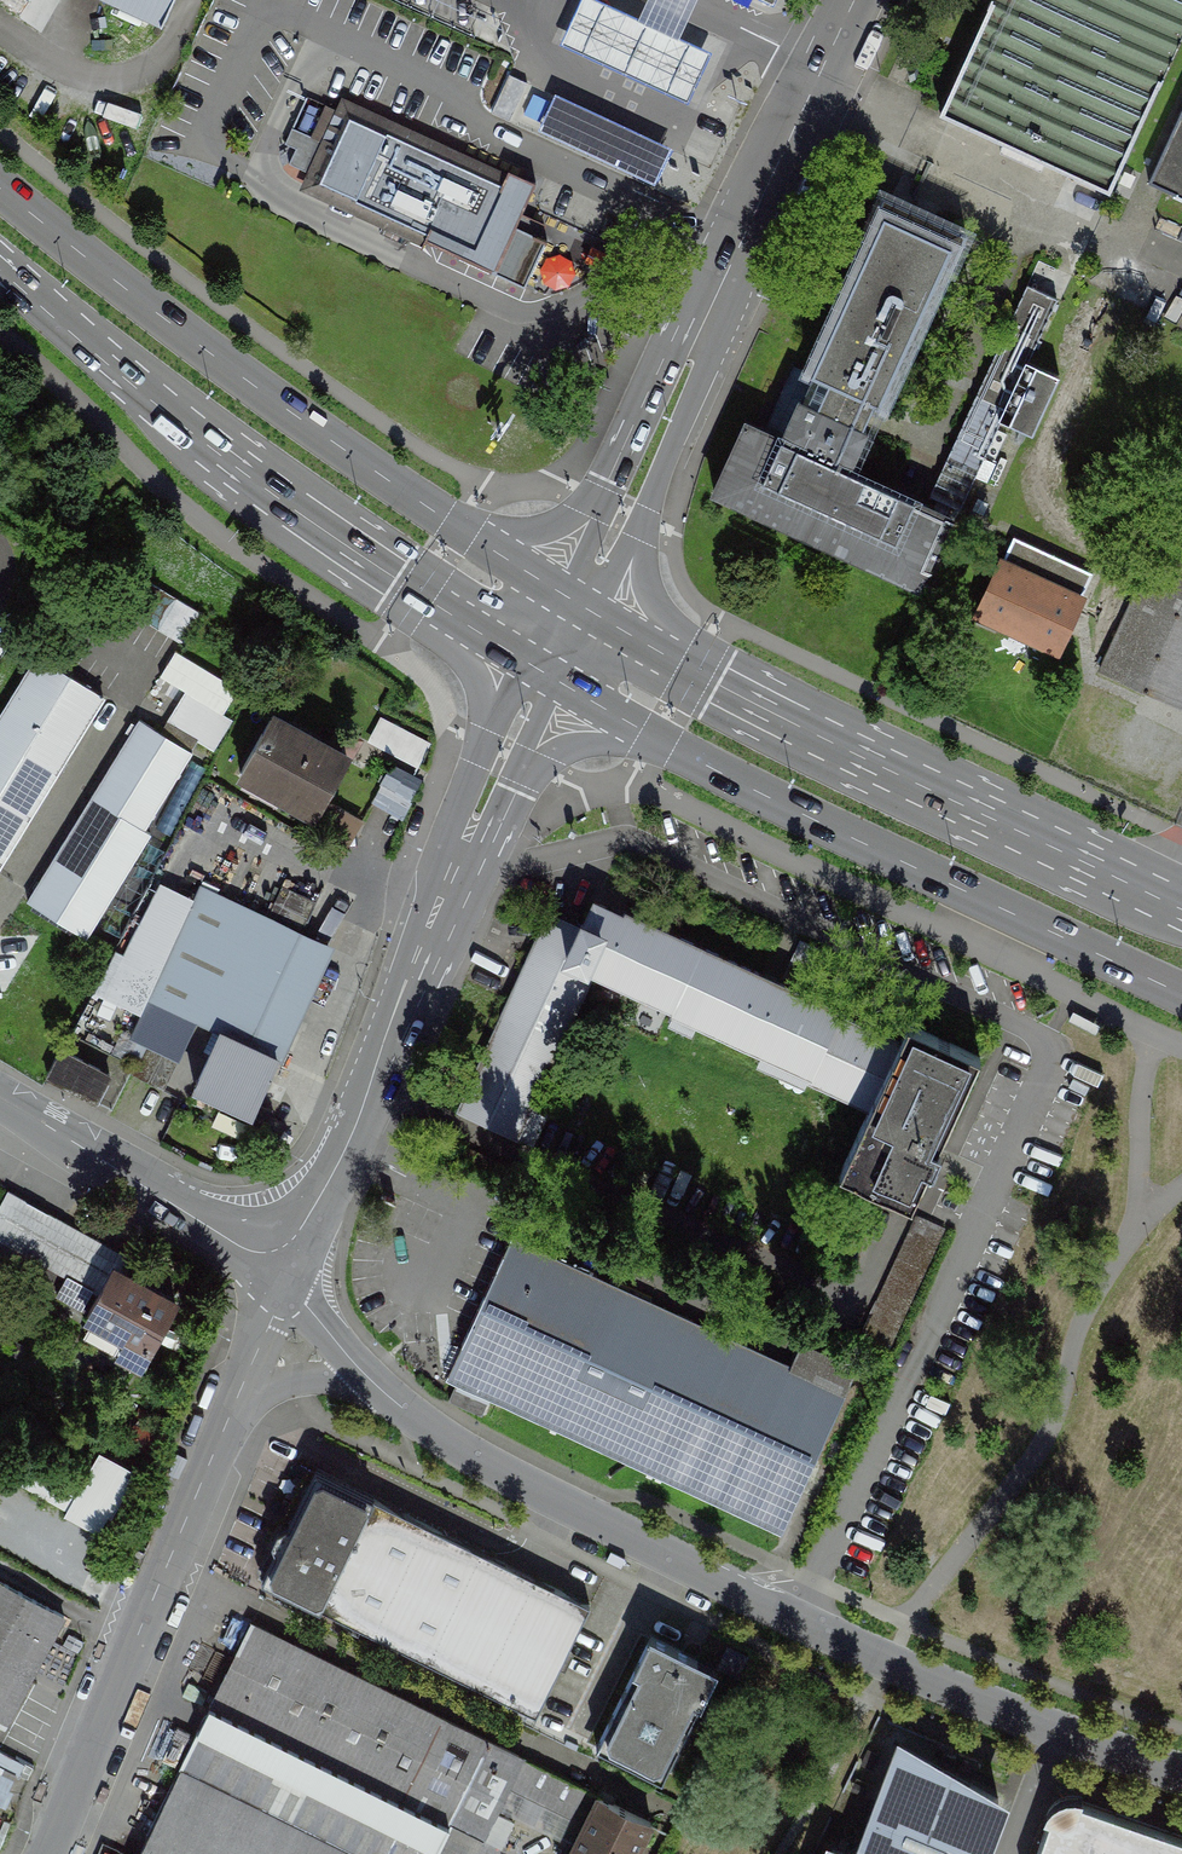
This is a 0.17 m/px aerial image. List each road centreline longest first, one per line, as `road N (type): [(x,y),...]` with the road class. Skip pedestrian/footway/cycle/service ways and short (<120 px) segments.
road 1 (residential): [(1181,1775),(1059,1732),(790,1618),(523,1486),(356,1379)]
road 2 (primary): [(543,672),(658,739),(1181,993)]
road 3 (primary): [(573,599),(315,430),(0,184)]
road 4 (primary): [(1181,906),(719,684),(573,599)]
road 5 (primary): [(0,269),(254,481),(543,672)]
road 6 (residential): [(848,0),(573,599)]
road 7 (residential): [(291,1261),(369,1100),(466,843),(543,672)]
road 8 (residential): [(232,1416),(50,1853)]
road 9 (residential): [(0,1100),(291,1261)]
road 10 (residential): [(291,1261),(232,1416)]
road 11 (residential): [(232,1416),(282,1380),(356,1379)]
road 12 (residential): [(356,1379),(313,1315),(291,1261)]

